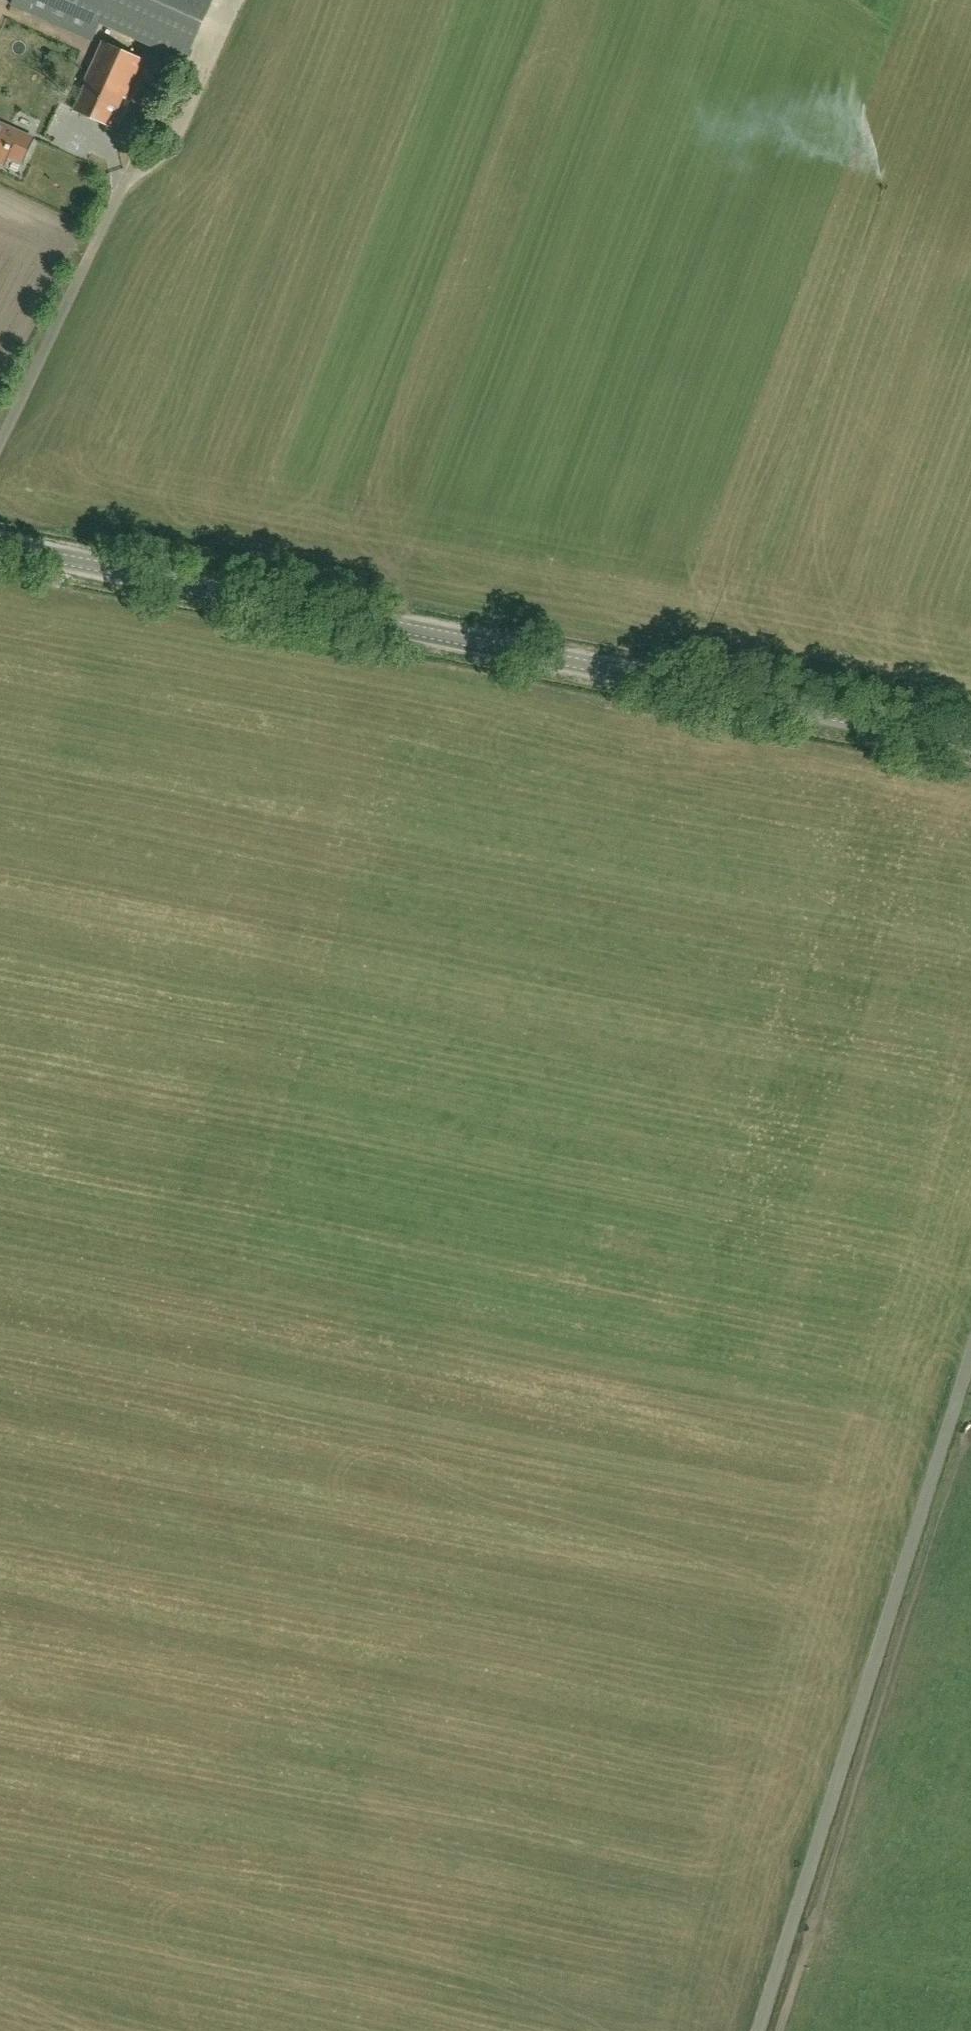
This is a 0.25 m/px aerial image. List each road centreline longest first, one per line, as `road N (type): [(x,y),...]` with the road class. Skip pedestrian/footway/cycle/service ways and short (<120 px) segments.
road 1 (unclassified): [(970,746),(0,539)]
road 2 (unclassified): [(759,2030),(970,1351)]

